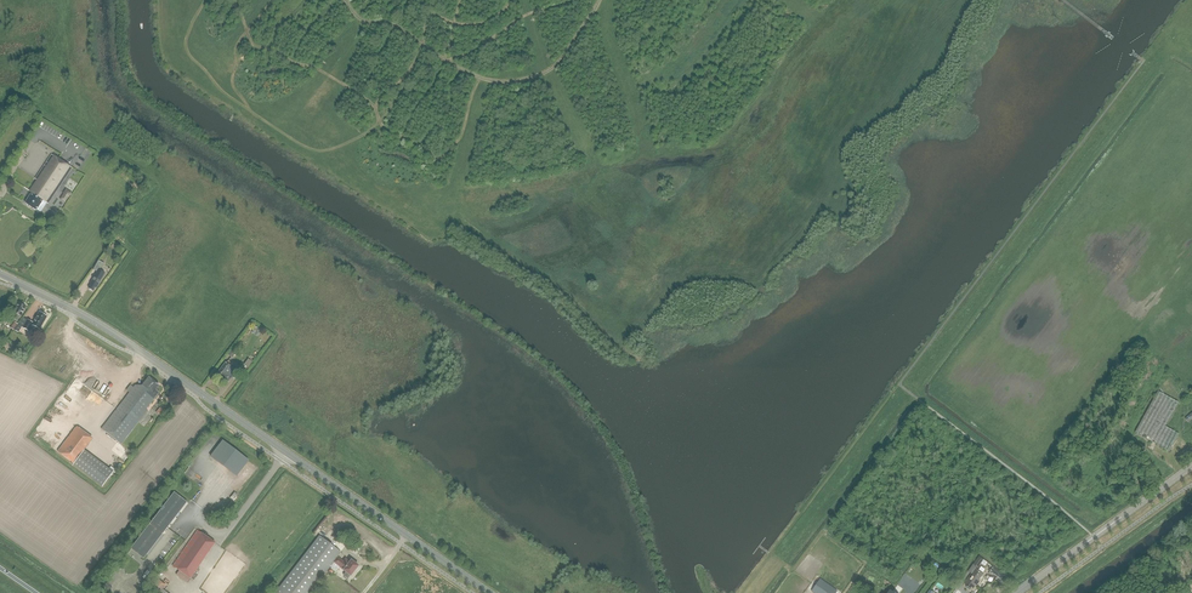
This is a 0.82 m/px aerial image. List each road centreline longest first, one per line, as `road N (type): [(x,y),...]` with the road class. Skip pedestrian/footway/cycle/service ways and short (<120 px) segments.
road 1 (secondary): [(490,592),(113,333),(0,274)]
road 2 (secondary): [(1191,466),(1017,592)]

